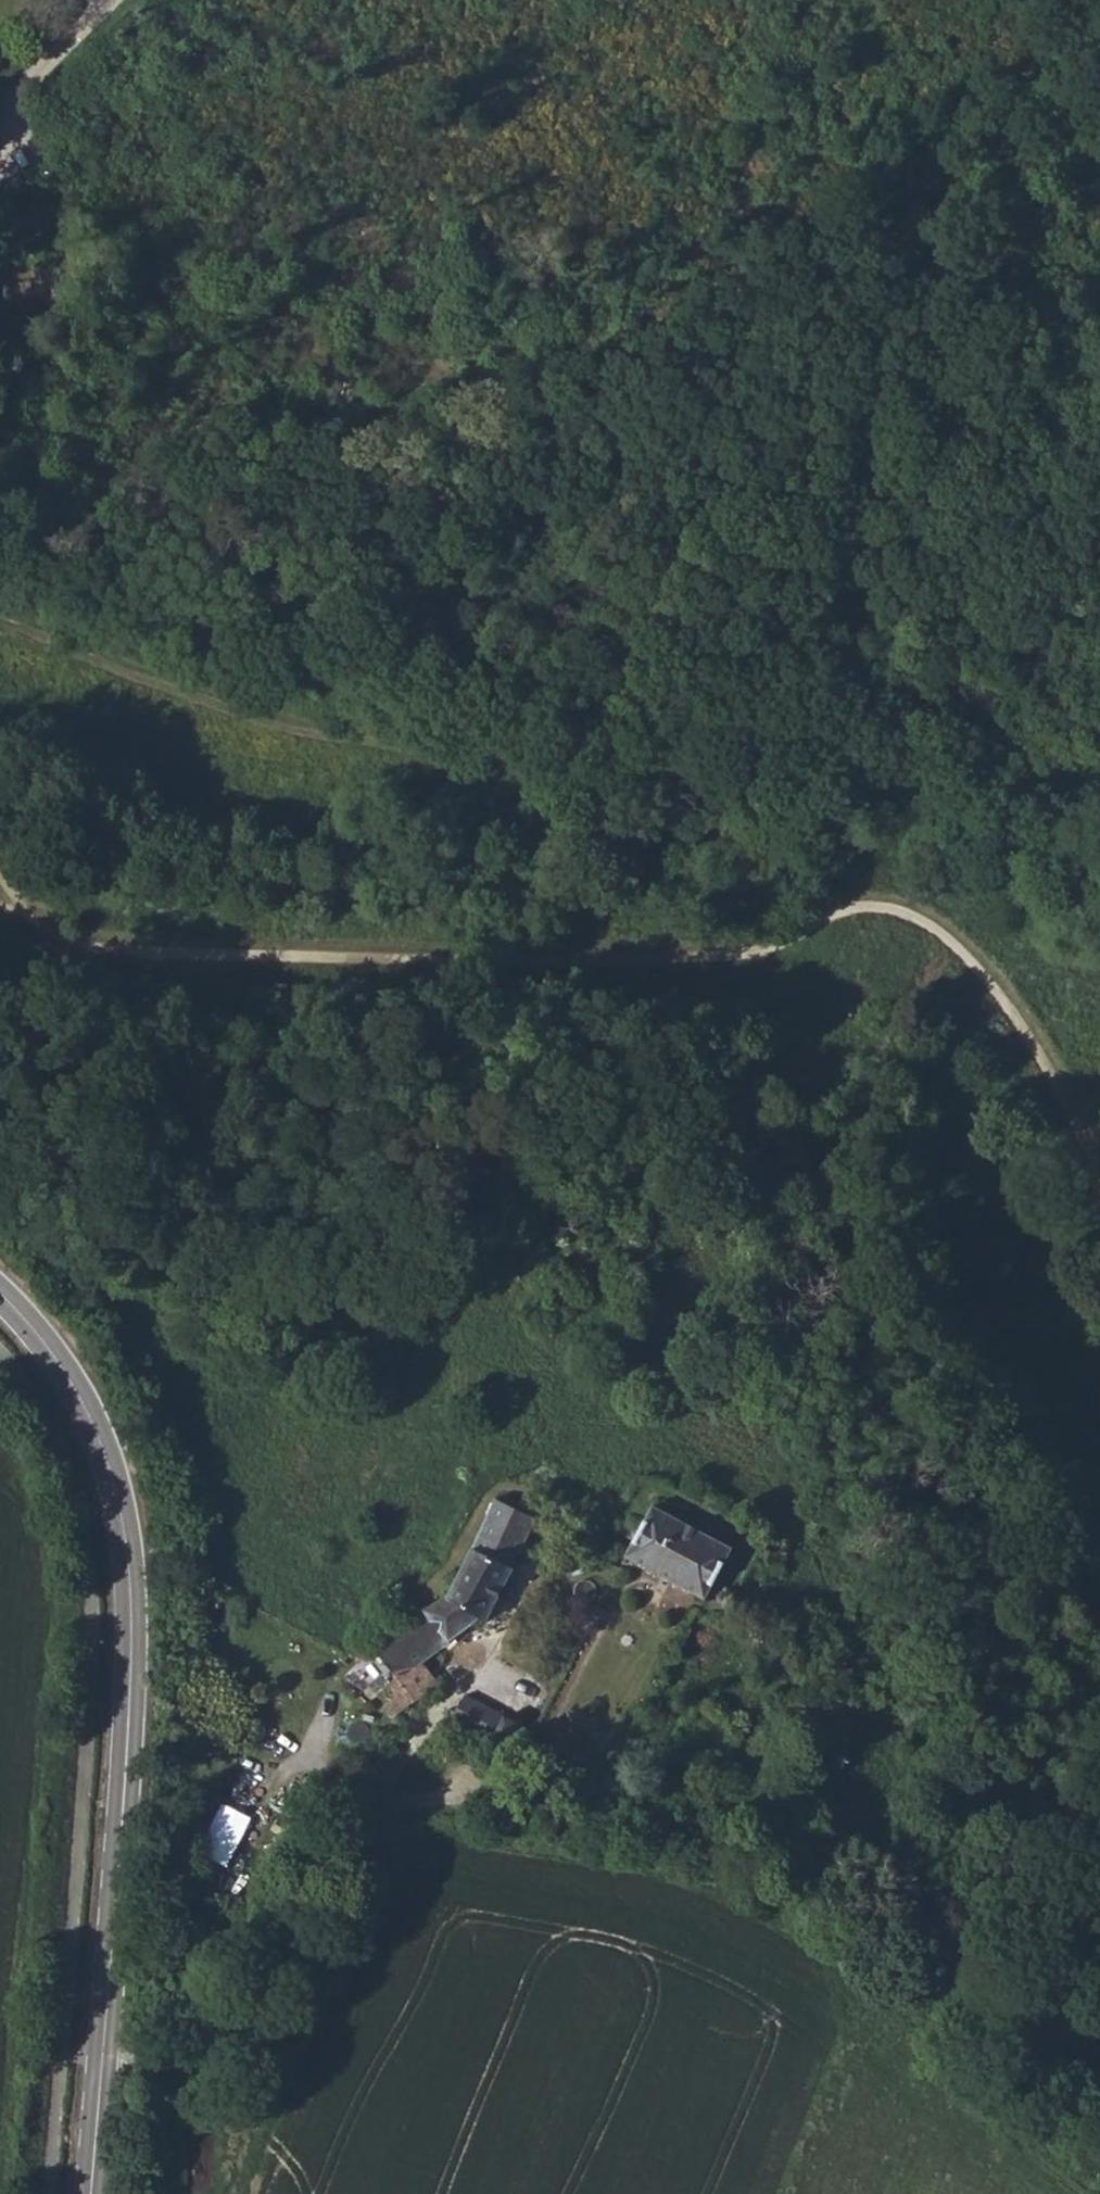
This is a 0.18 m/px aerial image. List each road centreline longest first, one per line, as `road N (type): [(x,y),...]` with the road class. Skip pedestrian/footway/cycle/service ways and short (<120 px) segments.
road 1 (track): [(1099,1190),(1084,1135),(1033,1046),(955,945),(918,918),(842,915),(752,954),(479,964),(90,946),(29,905)]
road 2 (secondary): [(101,2041),(131,1691),(122,1515),(76,1391),(0,1296)]
road 3 (residential): [(475,1665),(222,2065),(101,2041)]
road 4 (secondary): [(88,2193),(101,2041)]
road 5 (residential): [(114,0),(10,106)]

